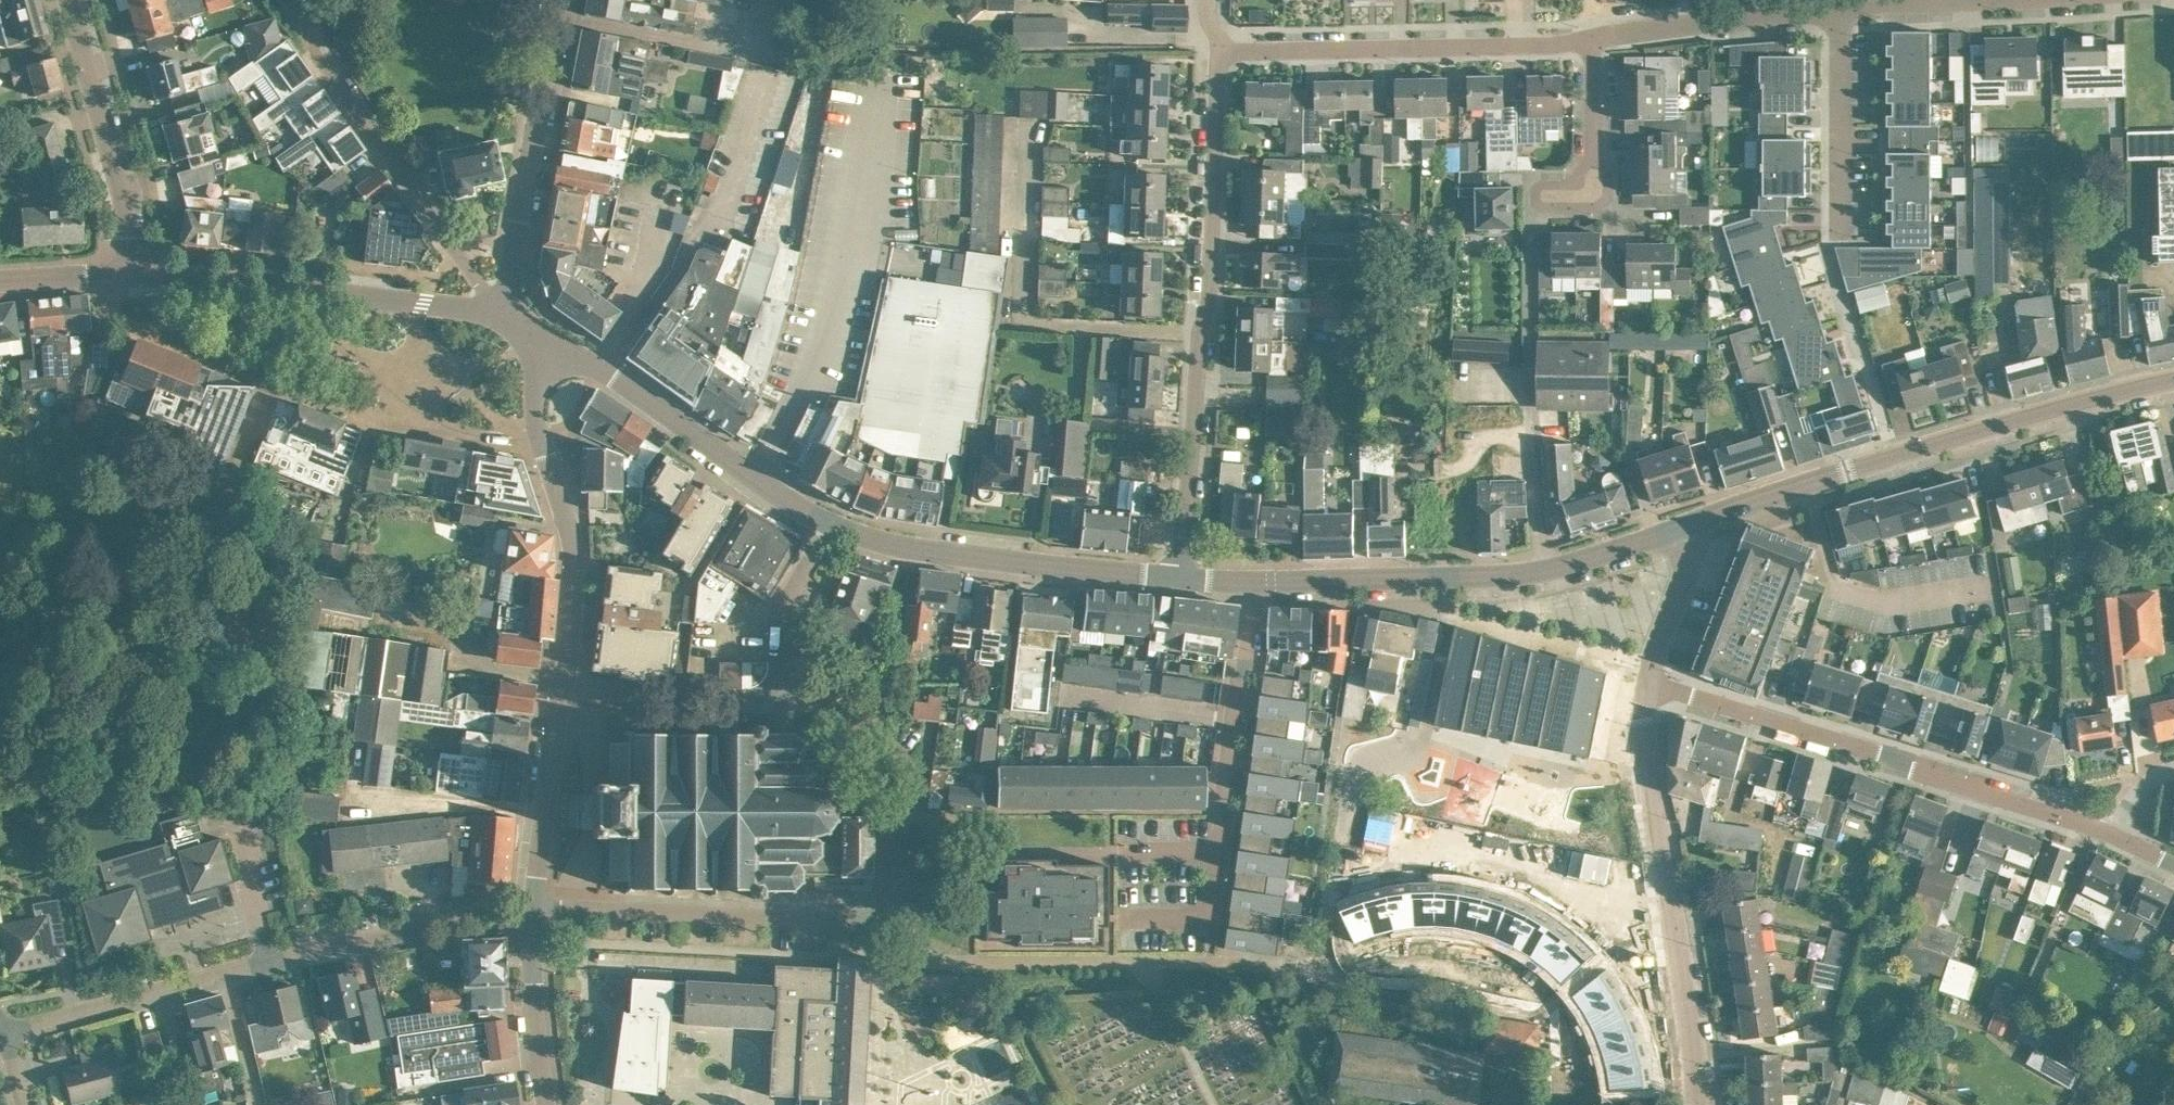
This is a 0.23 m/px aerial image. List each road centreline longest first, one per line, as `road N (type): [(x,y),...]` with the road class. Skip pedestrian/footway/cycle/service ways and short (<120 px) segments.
road 1 (unclassified): [(534,908),(855,922),(880,913),(889,892),(891,830),(907,811),(913,774),(829,703),(784,702)]
road 2 (residential): [(5,1030),(309,949),(396,935),(431,917),(534,908)]
road 3 (residential): [(1178,578),(1198,339),(1209,303),(1218,49)]
road 4 (tertiary): [(1682,528),(1893,456),(2173,379)]
road 5 (residential): [(2114,833),(1648,683)]
road 6 (tertiary): [(1697,1104),(1643,722),(1648,683)]
road 7 (tertiary): [(502,316),(127,274)]
road 8 (residential): [(1593,37),(1218,49)]
road 9 (residential): [(1869,368),(1827,246),(1841,230),(1839,8)]
road 10 (tertiary): [(1178,578),(907,547),(828,521)]
road 11 (residential): [(1211,917),(1255,581)]
road 12 (tertiary): [(828,521),(602,368),(551,348)]
road 13 (residential): [(1549,570),(1533,458),(1531,248)]
road 14 (tertiary): [(502,316),(560,0)]
road 15 (residential): [(502,316),(321,53)]
road 16 (tertiary): [(1549,570),(1255,581)]
road 17 (residential): [(127,274),(122,196),(68,0)]
road 18 (residential): [(1839,8),(1593,37)]
road 19 (residential): [(563,687),(573,551),(543,446)]
road 20 (residential): [(127,274),(104,288),(102,299),(125,327),(279,388)]
road 21 (residential): [(534,908),(563,687)]
road 22 (unclassified): [(784,702),(678,702),(563,687)]
road 23 (residential): [(1530,195),(1585,195),(1593,182),(1593,37)]
road 24 (residential): [(547,1104),(534,908)]
road 25 (residential): [(353,415),(543,446)]
road 26 (unclassified): [(828,521),(782,612),(784,702)]
road 27 (tertiary): [(1648,683),(1690,556),(1682,528)]
road 28 (residential): [(1992,0),(1839,8)]
road 29 (tertiary): [(1682,528),(1549,570)]
road 30 (tertiary): [(0,280),(127,274)]

